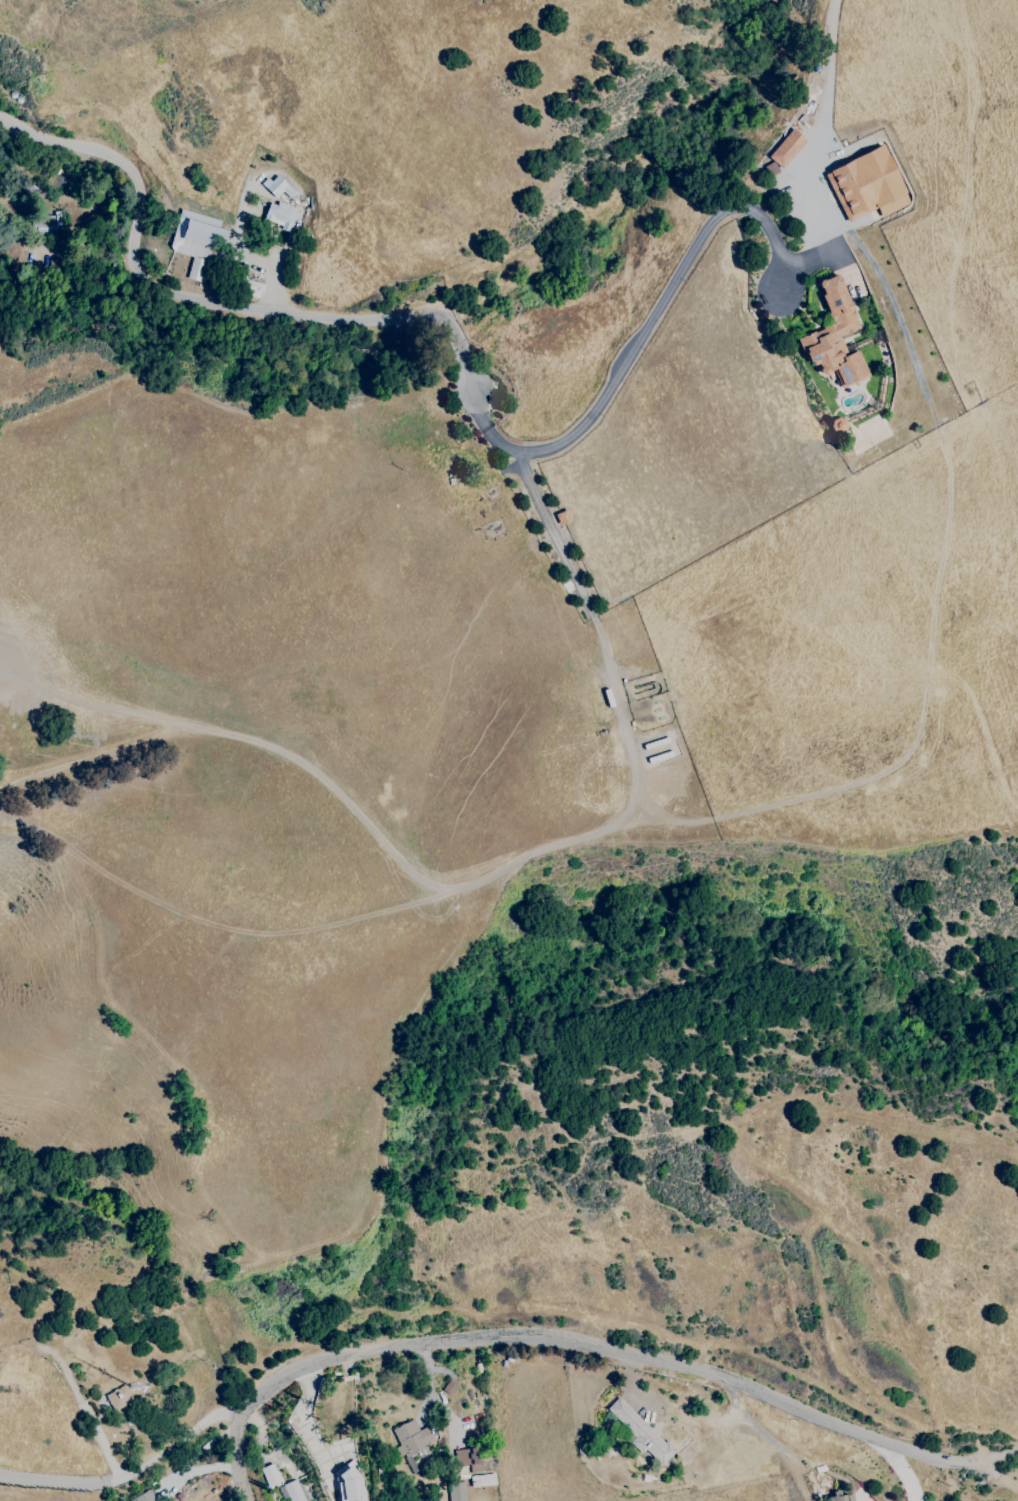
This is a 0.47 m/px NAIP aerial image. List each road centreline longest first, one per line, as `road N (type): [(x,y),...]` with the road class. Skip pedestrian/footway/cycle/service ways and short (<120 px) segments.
road 1 (residential): [(784,299),(783,250),(764,214),(730,193),(595,427),(546,455),(505,453),(451,323),(294,320),(190,305),(140,279),(137,178),(111,154),(33,140),(0,115)]
road 2 (residential): [(249,1500),(238,1443),(245,1418),(270,1387),(314,1364),(404,1344),(548,1336),(717,1376),(894,1449),(960,1466)]

